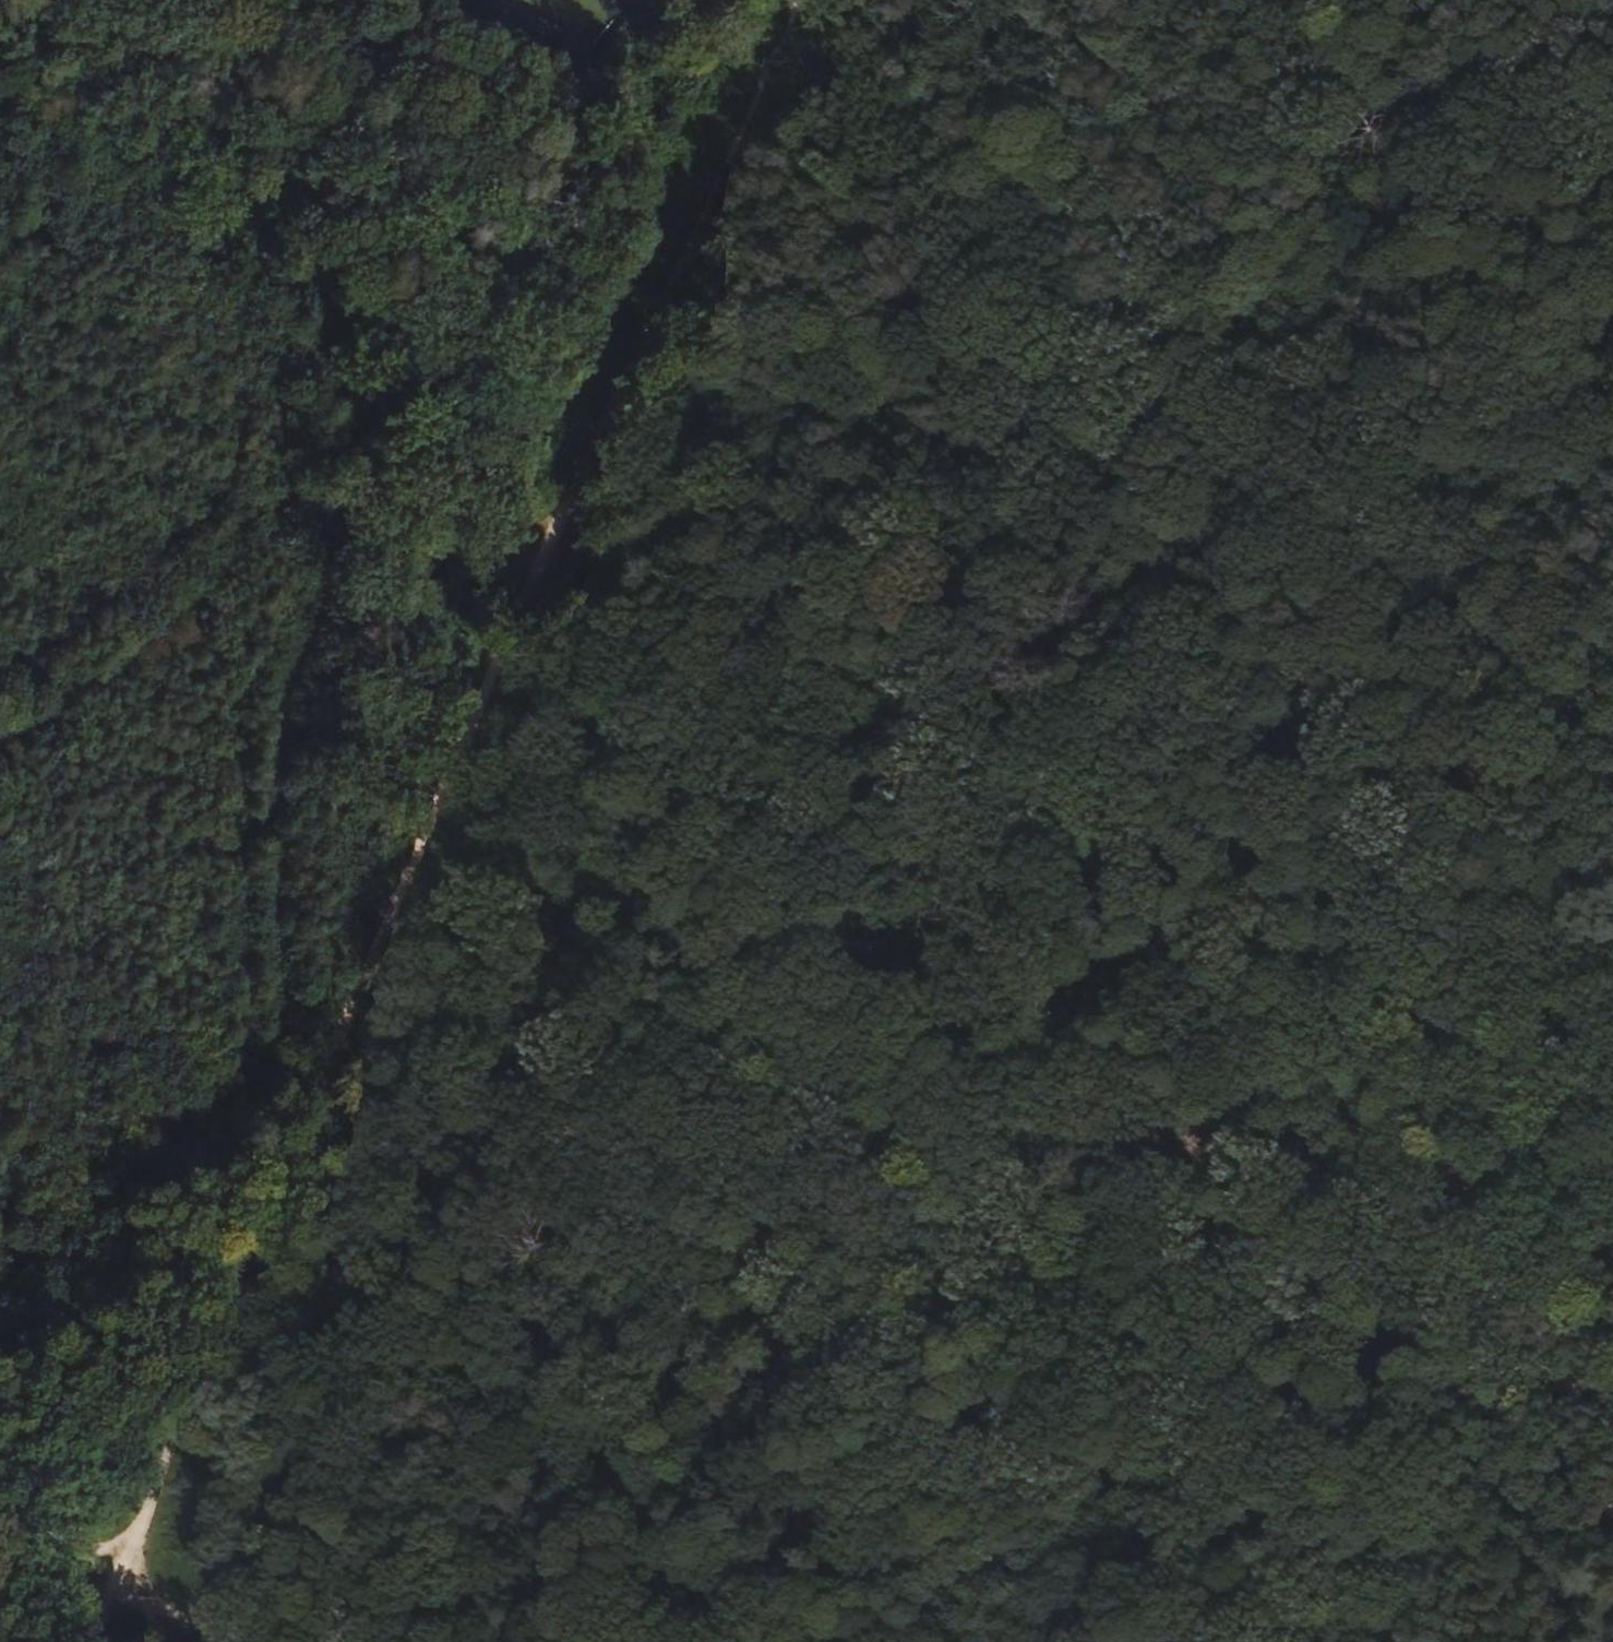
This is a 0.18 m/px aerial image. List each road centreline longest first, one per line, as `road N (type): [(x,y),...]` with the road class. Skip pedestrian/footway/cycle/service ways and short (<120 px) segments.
road 1 (track): [(1612,1510),(536,551),(473,510),(0,89)]
road 2 (track): [(118,1592),(288,1147),(402,896),(536,551),(797,0)]
road 3 (track): [(1612,738),(1178,652),(536,551)]
road 4 (track): [(1612,1199),(1496,1402),(1297,1641)]
road 5 (track): [(118,1592),(309,1641)]
road 6 (track): [(0,1464),(118,1592)]
road 7 (track): [(0,1562),(118,1592)]

